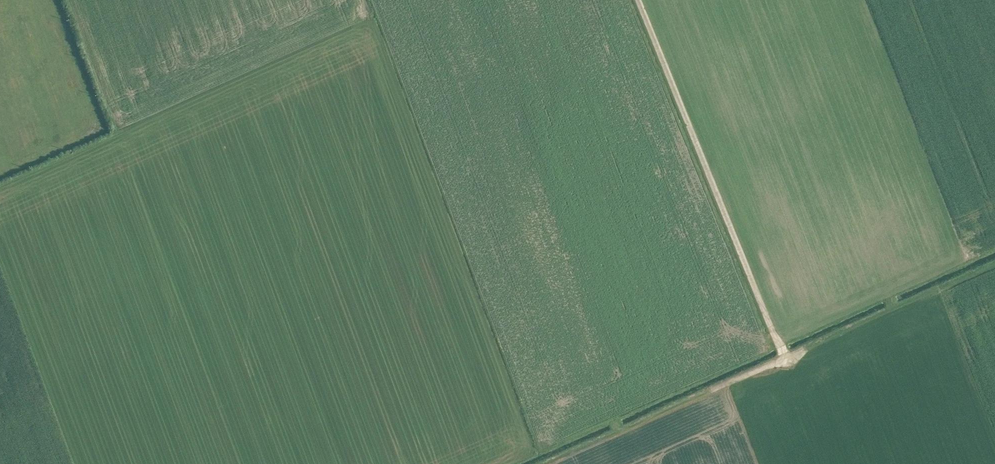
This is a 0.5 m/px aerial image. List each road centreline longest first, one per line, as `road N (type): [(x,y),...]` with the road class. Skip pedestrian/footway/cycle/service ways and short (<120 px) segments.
road 1 (track): [(717,391),(785,364),(639,0)]

